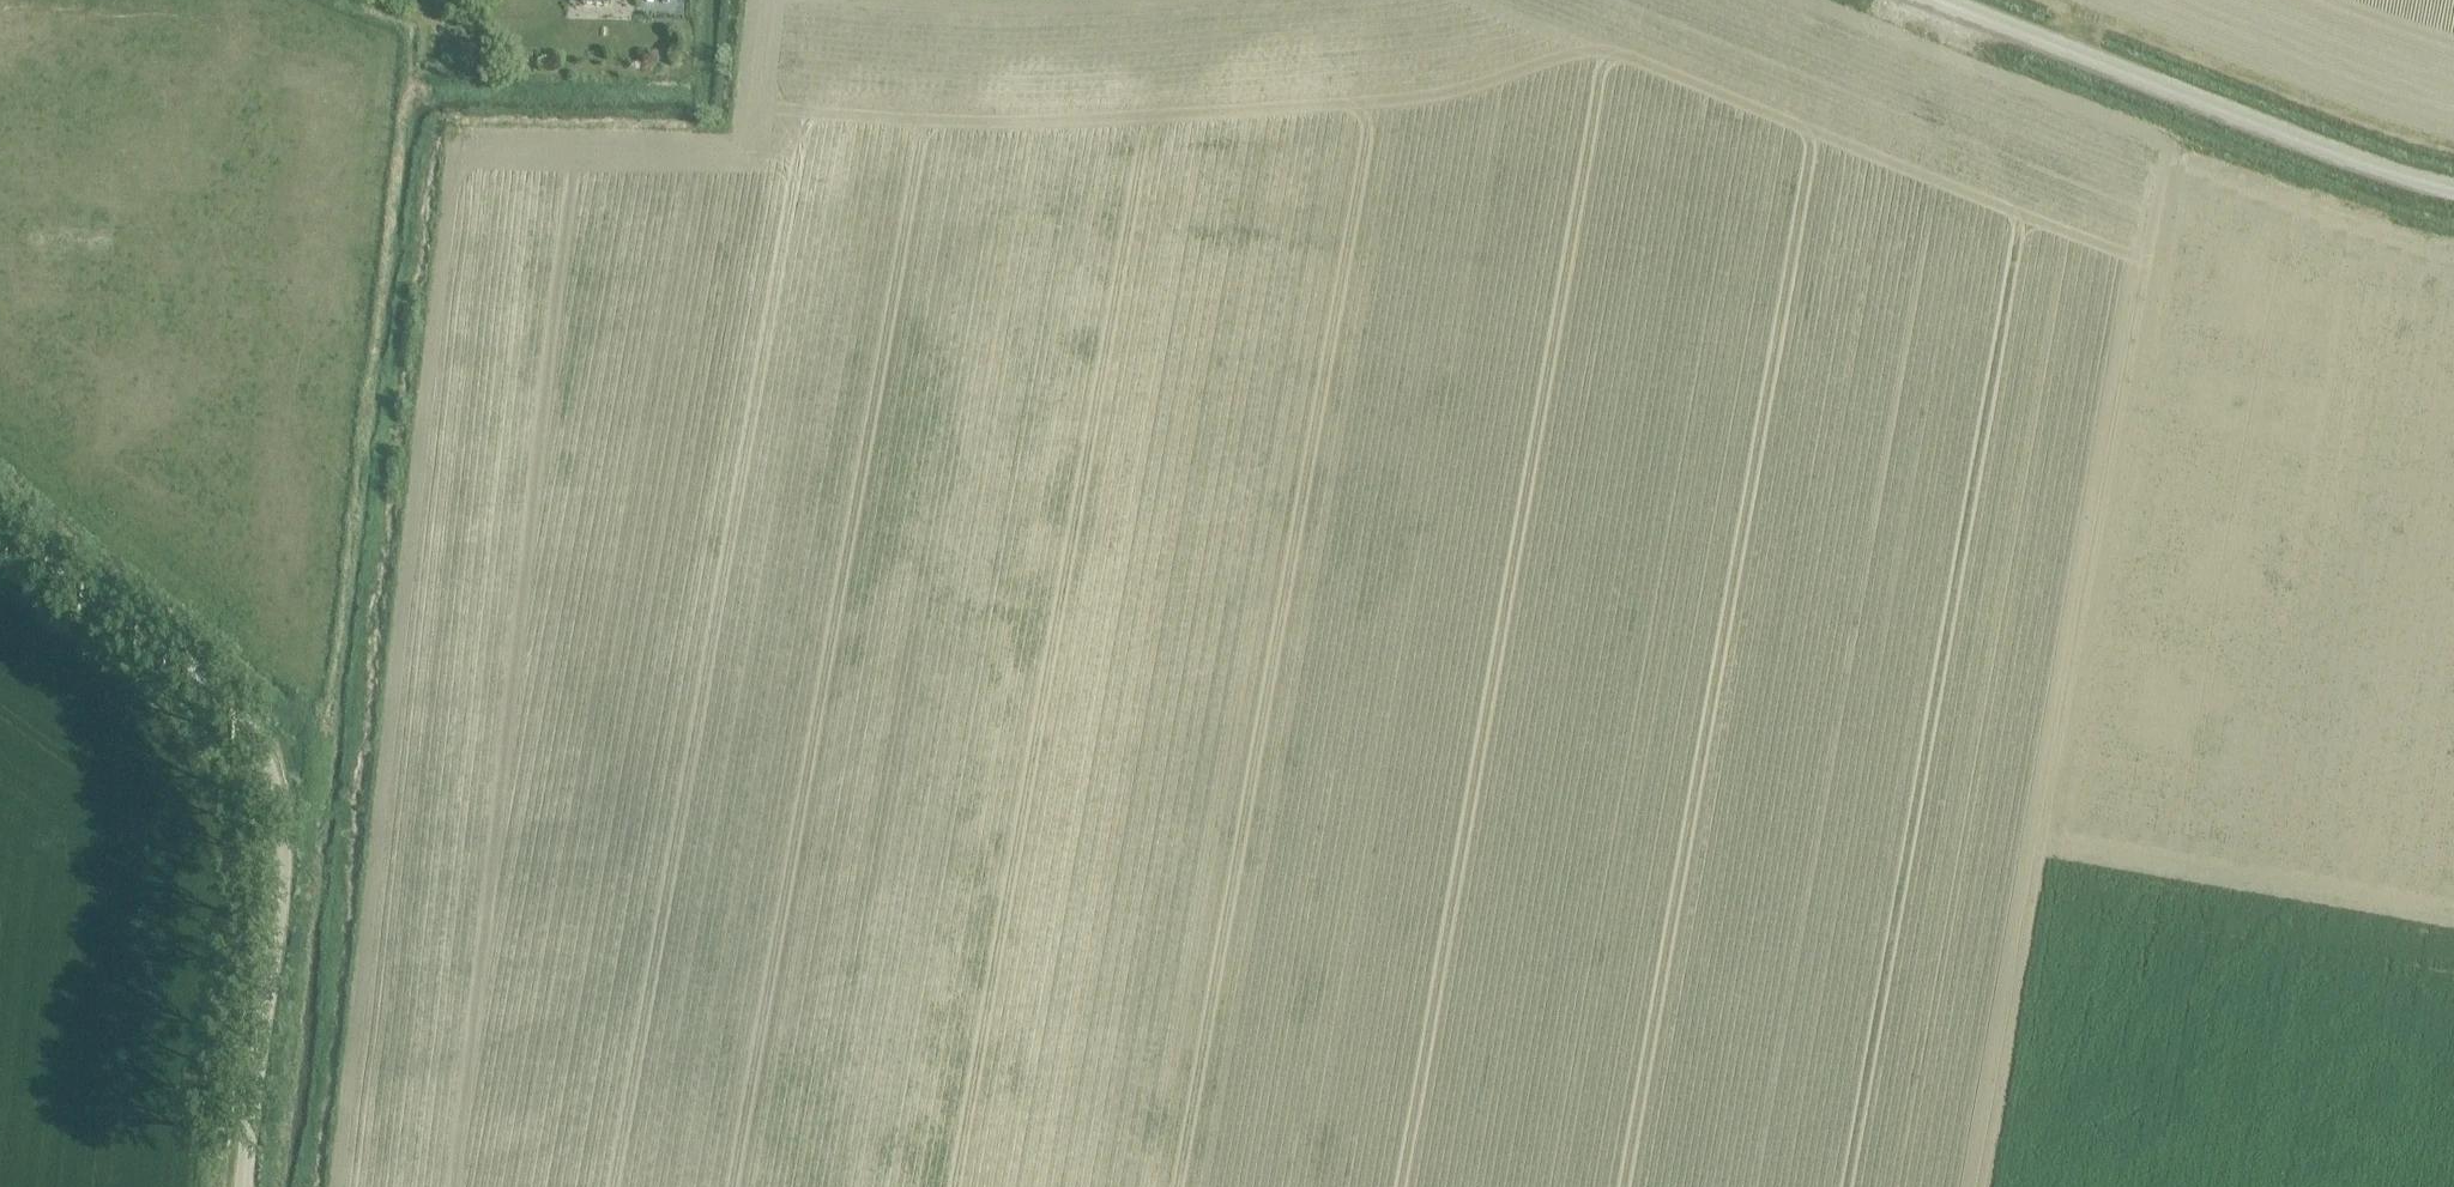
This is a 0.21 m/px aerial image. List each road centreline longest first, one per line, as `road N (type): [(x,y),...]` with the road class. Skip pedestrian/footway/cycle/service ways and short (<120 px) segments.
road 1 (unclassified): [(247,1186),(278,919),(279,821),(261,761),(230,718),(0,535)]
road 2 (unclassified): [(2453,188),(1943,0)]

